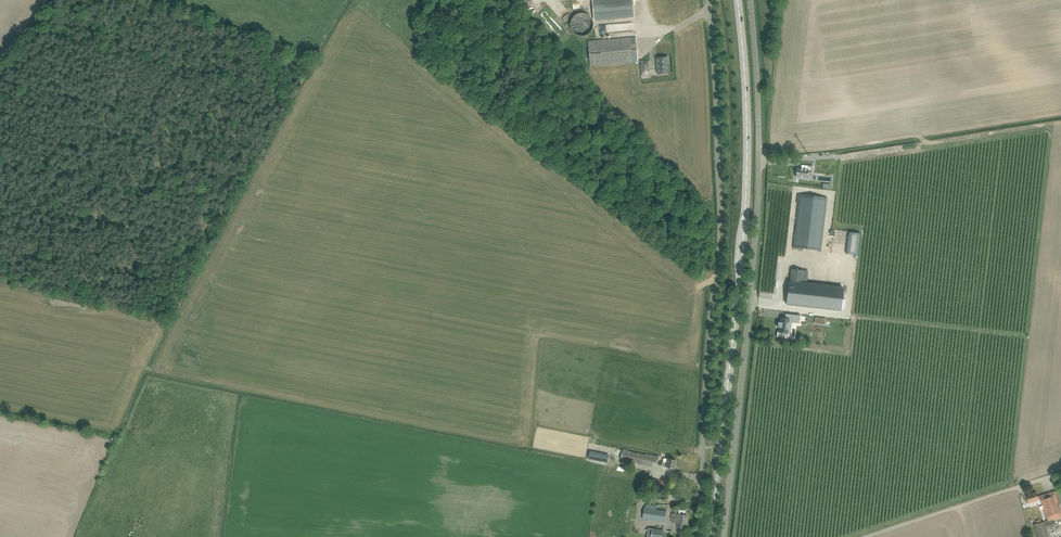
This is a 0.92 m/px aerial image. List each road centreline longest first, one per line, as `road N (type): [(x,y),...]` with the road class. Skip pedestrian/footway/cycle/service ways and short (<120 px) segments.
road 1 (secondary): [(710,536),(746,185),(738,0)]
road 2 (unclassified): [(723,536),(758,201),(751,0)]
road 3 (unclassified): [(700,496),(721,218),(708,0)]
road 4 (track): [(1056,475),(866,536)]

